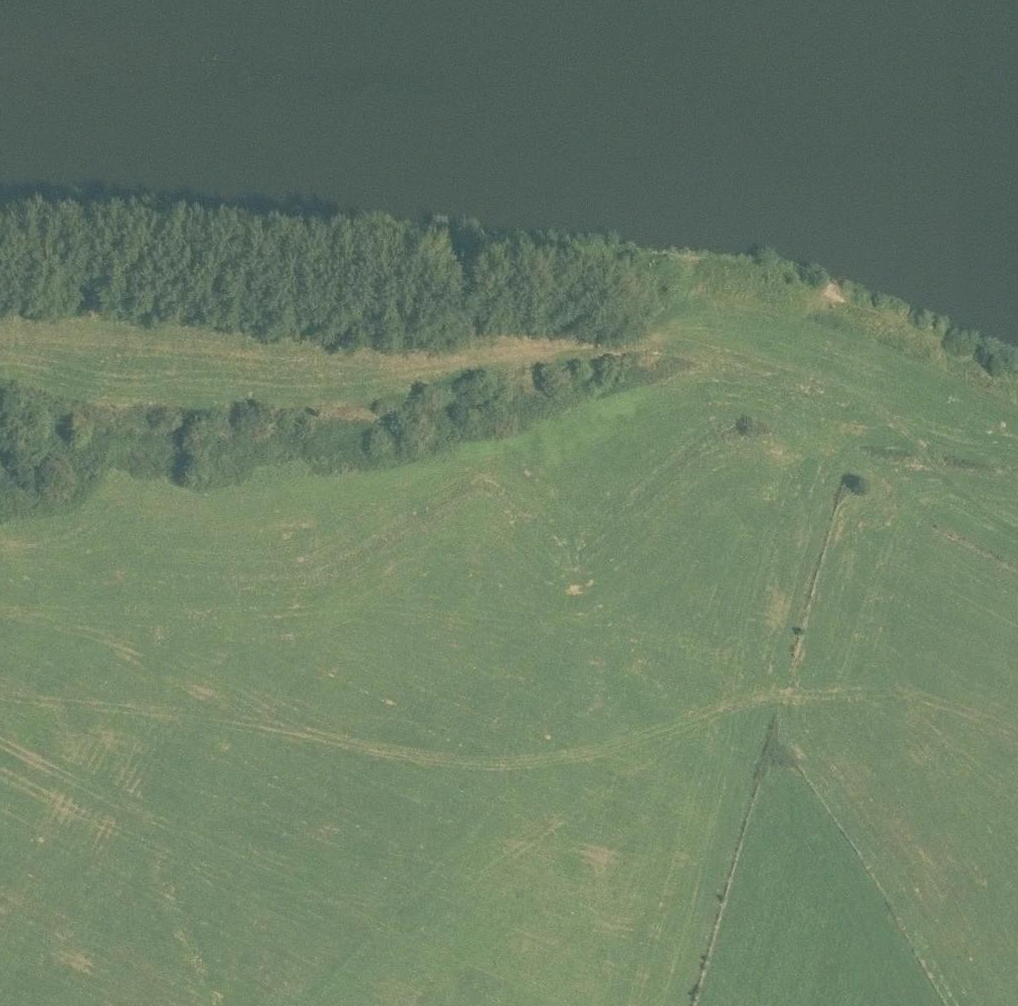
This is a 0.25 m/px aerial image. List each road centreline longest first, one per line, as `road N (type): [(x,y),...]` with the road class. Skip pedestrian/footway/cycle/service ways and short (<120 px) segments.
road 1 (track): [(547,331),(309,294),(0,264)]

